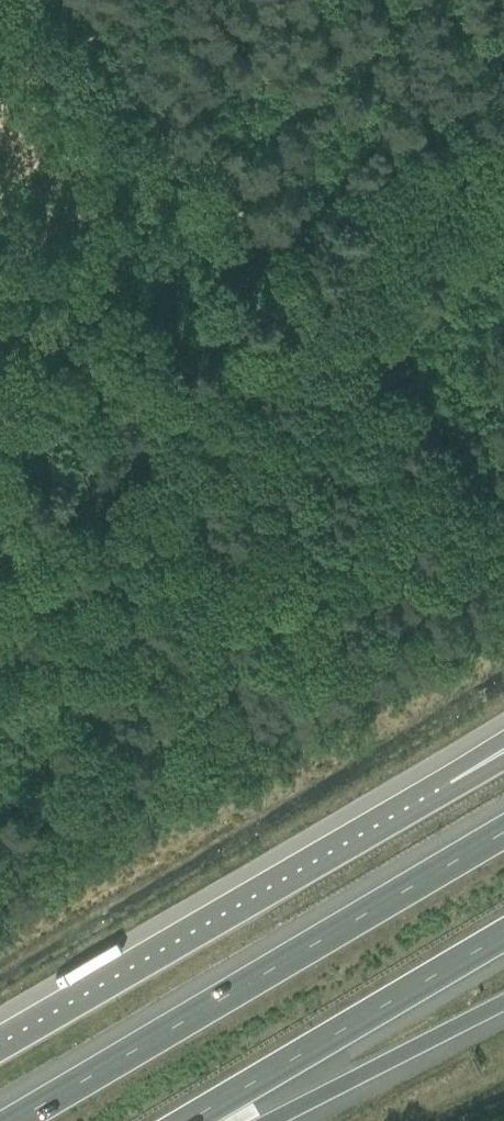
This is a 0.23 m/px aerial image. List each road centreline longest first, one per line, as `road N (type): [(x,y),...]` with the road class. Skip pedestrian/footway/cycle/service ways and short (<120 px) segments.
road 1 (track): [(0,566),(503,130)]
road 2 (motorway): [(503,828),(21,1120)]
road 3 (motorway): [(453,792),(0,1056)]
road 4 (motorway): [(197,1120),(503,941)]
road 5 (track): [(64,0),(249,217)]
road 6 (motorway): [(271,1120),(503,1007)]
road 7 (track): [(249,217),(360,341)]

